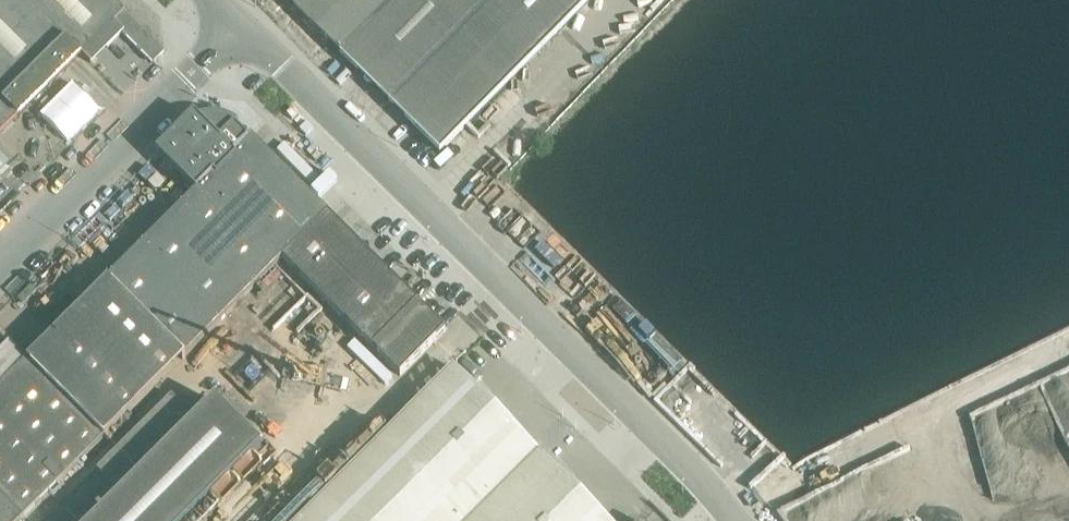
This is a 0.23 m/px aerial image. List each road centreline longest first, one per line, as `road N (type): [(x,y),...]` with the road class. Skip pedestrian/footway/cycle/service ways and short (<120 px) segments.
road 1 (unclassified): [(716,520),(462,255),(230,34)]
road 2 (unclassified): [(0,272),(230,34)]

